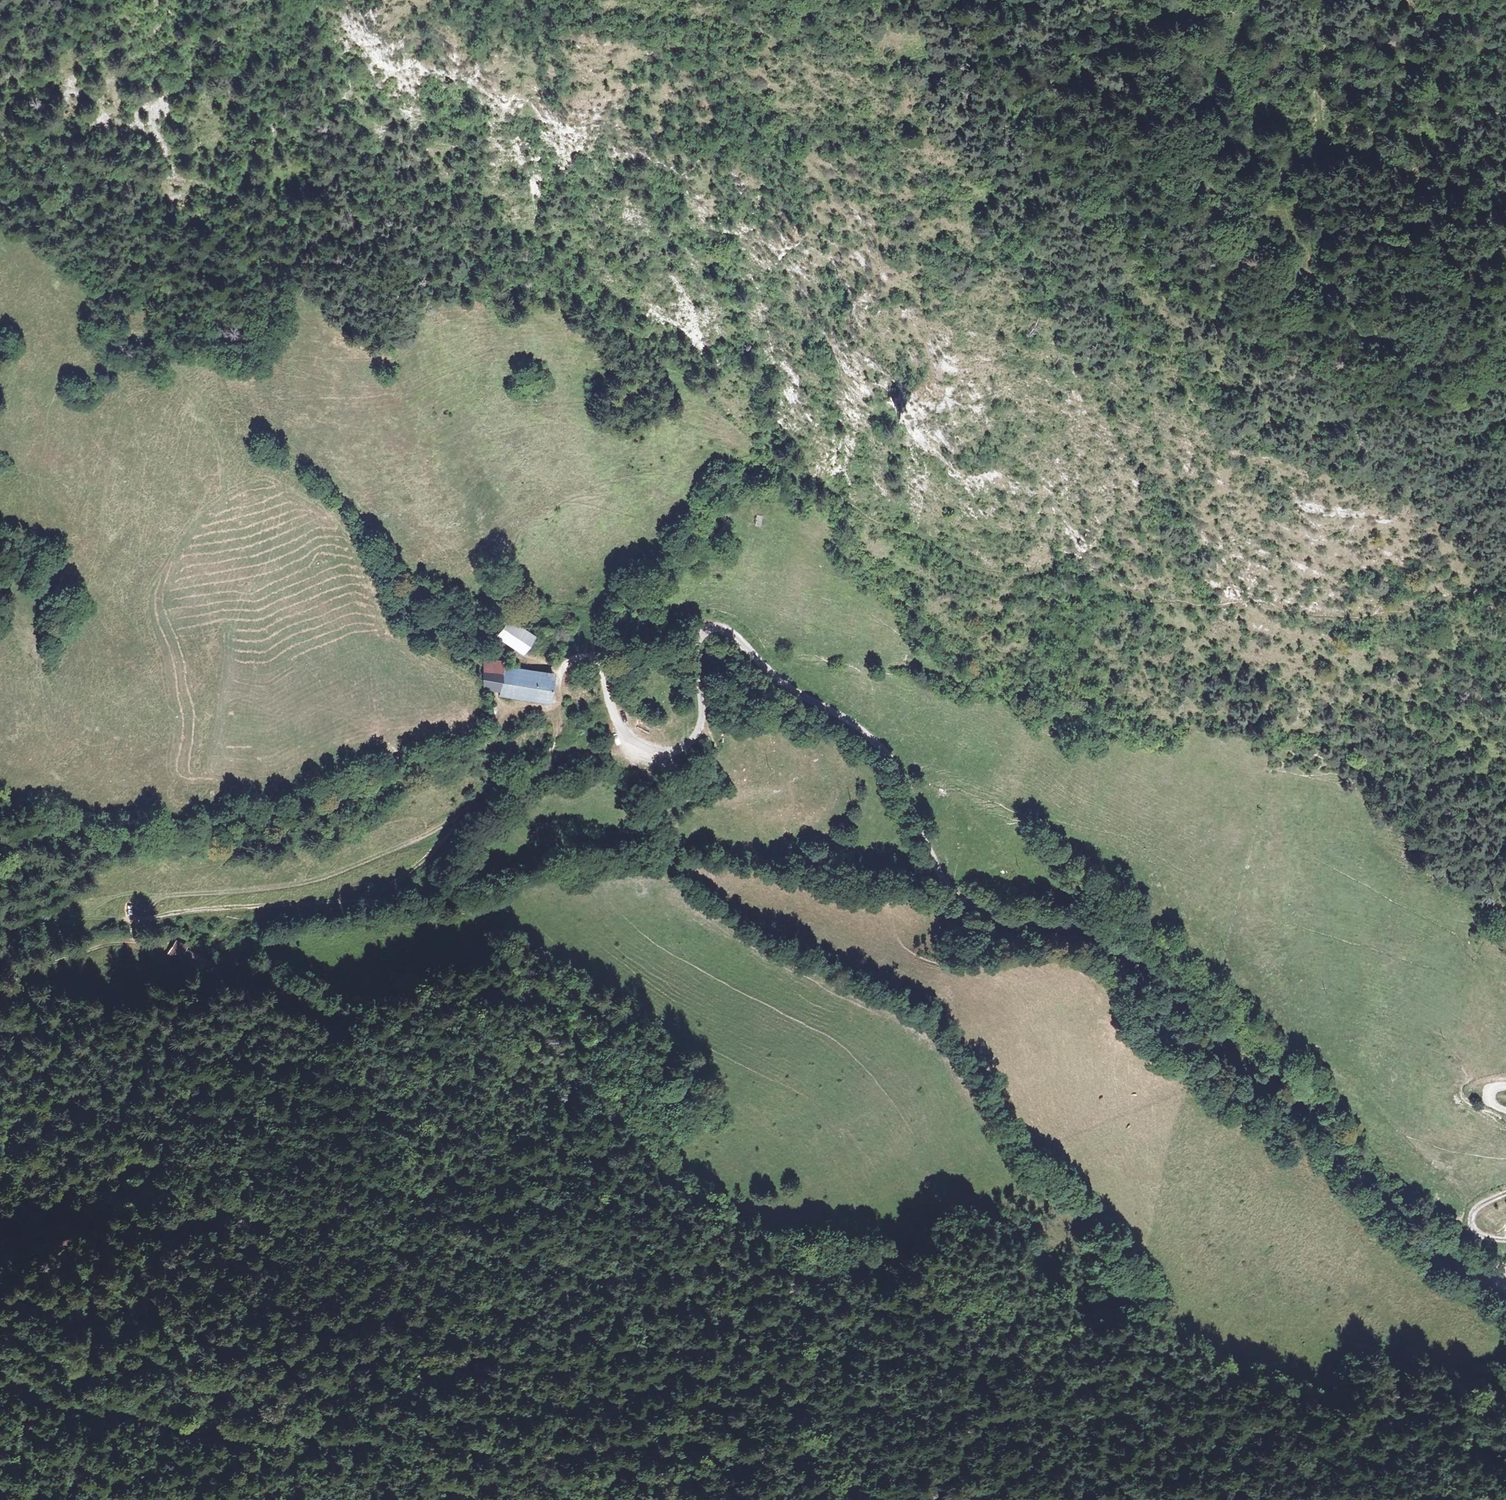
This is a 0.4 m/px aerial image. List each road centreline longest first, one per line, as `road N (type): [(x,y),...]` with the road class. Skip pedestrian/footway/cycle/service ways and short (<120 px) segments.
road 1 (unclassified): [(1498,1279),(1449,1255),(1370,1185),(1302,1103),(1154,971),(1112,945),(989,915),(952,893),(886,753),(787,686),(730,633),(715,625),(697,635),(707,717),(701,737),(669,757),(631,745),(594,665)]
road 2 (track): [(563,756),(463,748),(270,827),(45,855),(0,851)]
road 3 (track): [(127,919),(362,896),(405,875),(468,821)]
road 4 (track): [(1505,243),(1455,199),(1426,131),(1372,138),(1328,161)]
road 5 (track): [(1328,161),(1318,110),(1317,0)]

